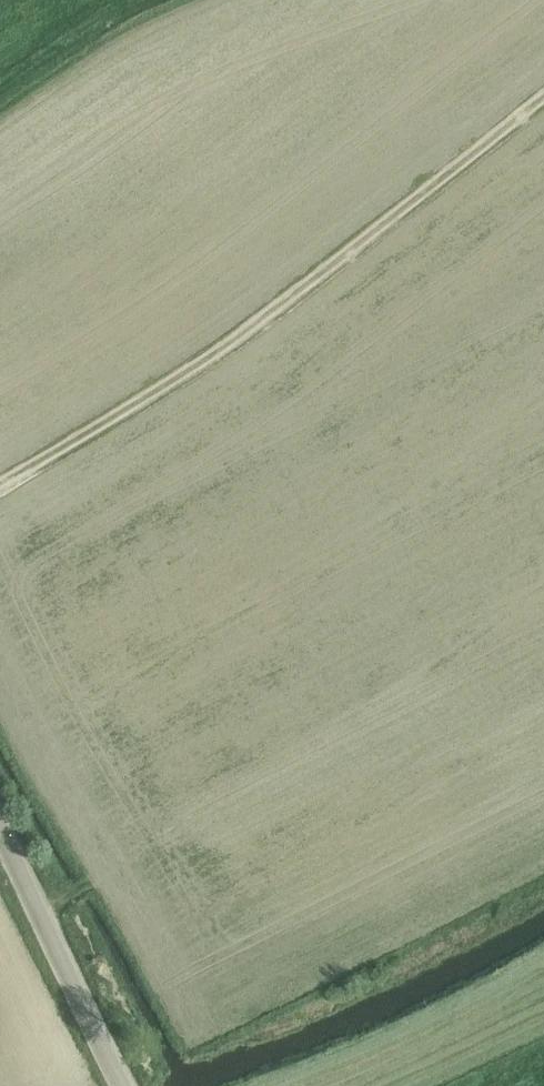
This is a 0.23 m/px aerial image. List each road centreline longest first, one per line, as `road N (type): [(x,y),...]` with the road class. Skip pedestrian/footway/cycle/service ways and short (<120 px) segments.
road 1 (tertiary): [(123,1085),(0,828)]

